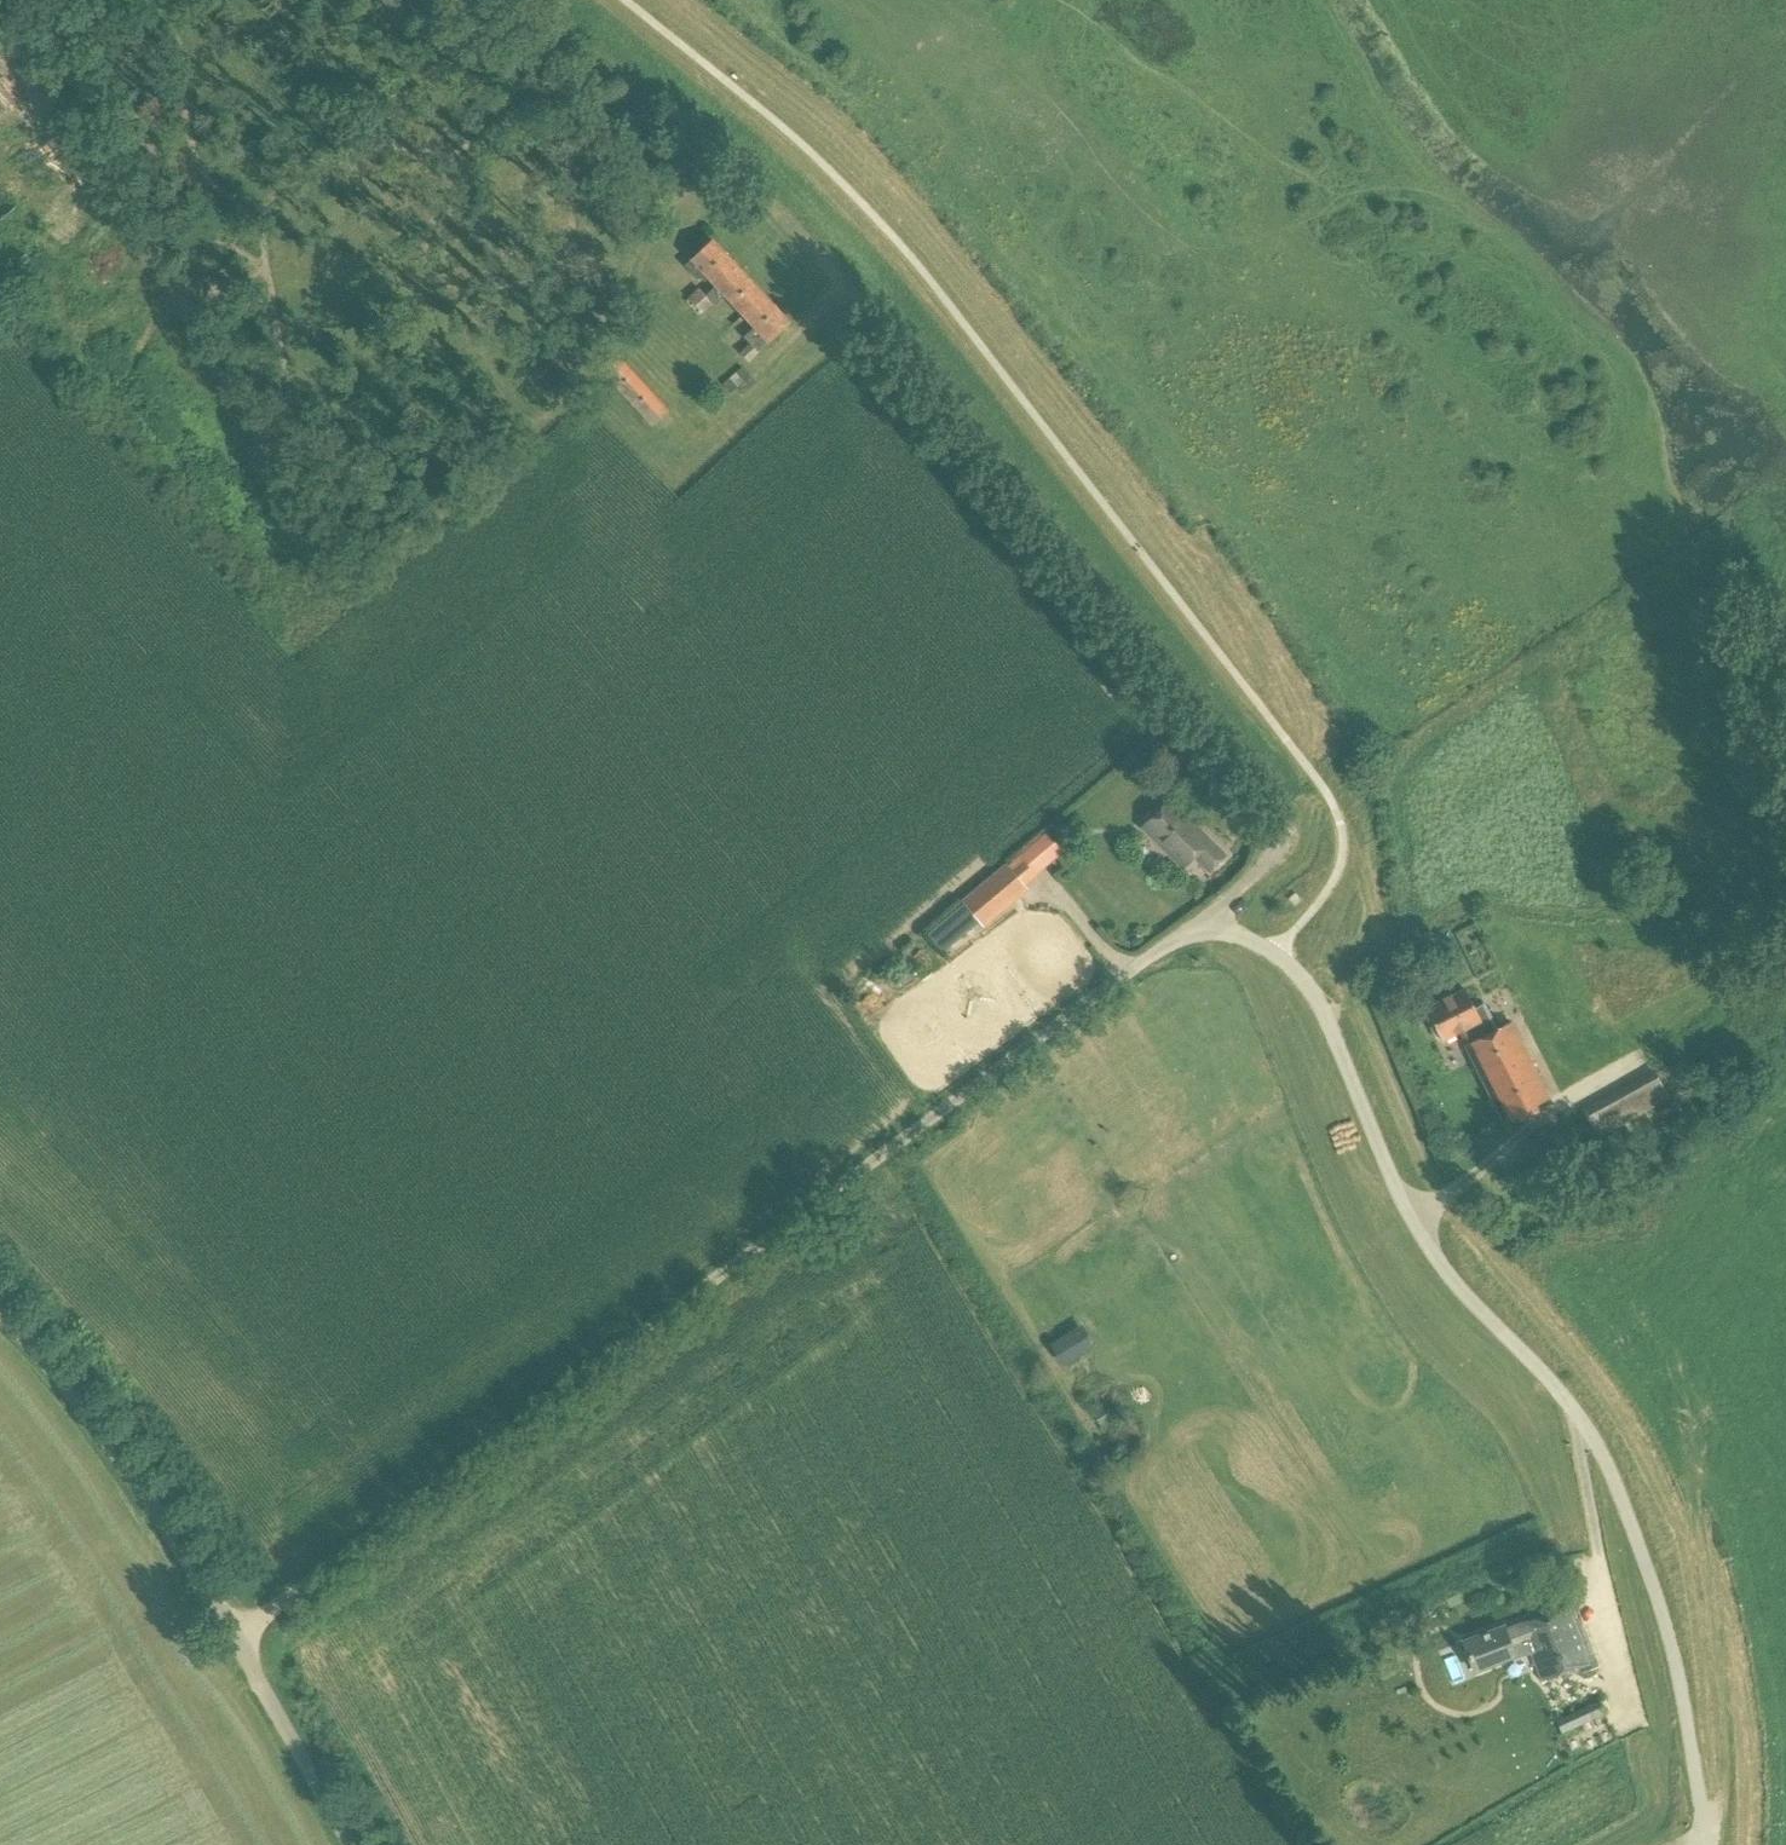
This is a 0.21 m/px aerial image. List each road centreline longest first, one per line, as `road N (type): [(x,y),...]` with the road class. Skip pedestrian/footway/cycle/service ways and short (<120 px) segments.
road 1 (track): [(1282,829),(1266,790),(737,160),(702,152),(682,165),(650,259),(597,356),(511,452),(368,575),(102,173),(0,65)]
road 2 (unclassified): [(237,1639),(1177,937)]
road 3 (unclassified): [(1177,937),(1250,939),(1296,973),(1324,1013),(1431,1243),(1461,1287),(1566,1397),(1606,1459),(1665,1621),(1708,1844)]
road 4 (unclassified): [(237,1639),(164,1525),(0,1310)]
road 5 (unclassified): [(354,1844),(237,1639)]
road 6 (track): [(1196,510),(1264,711)]
road 7 (unclassified): [(1177,937),(1261,870),(1282,829)]

